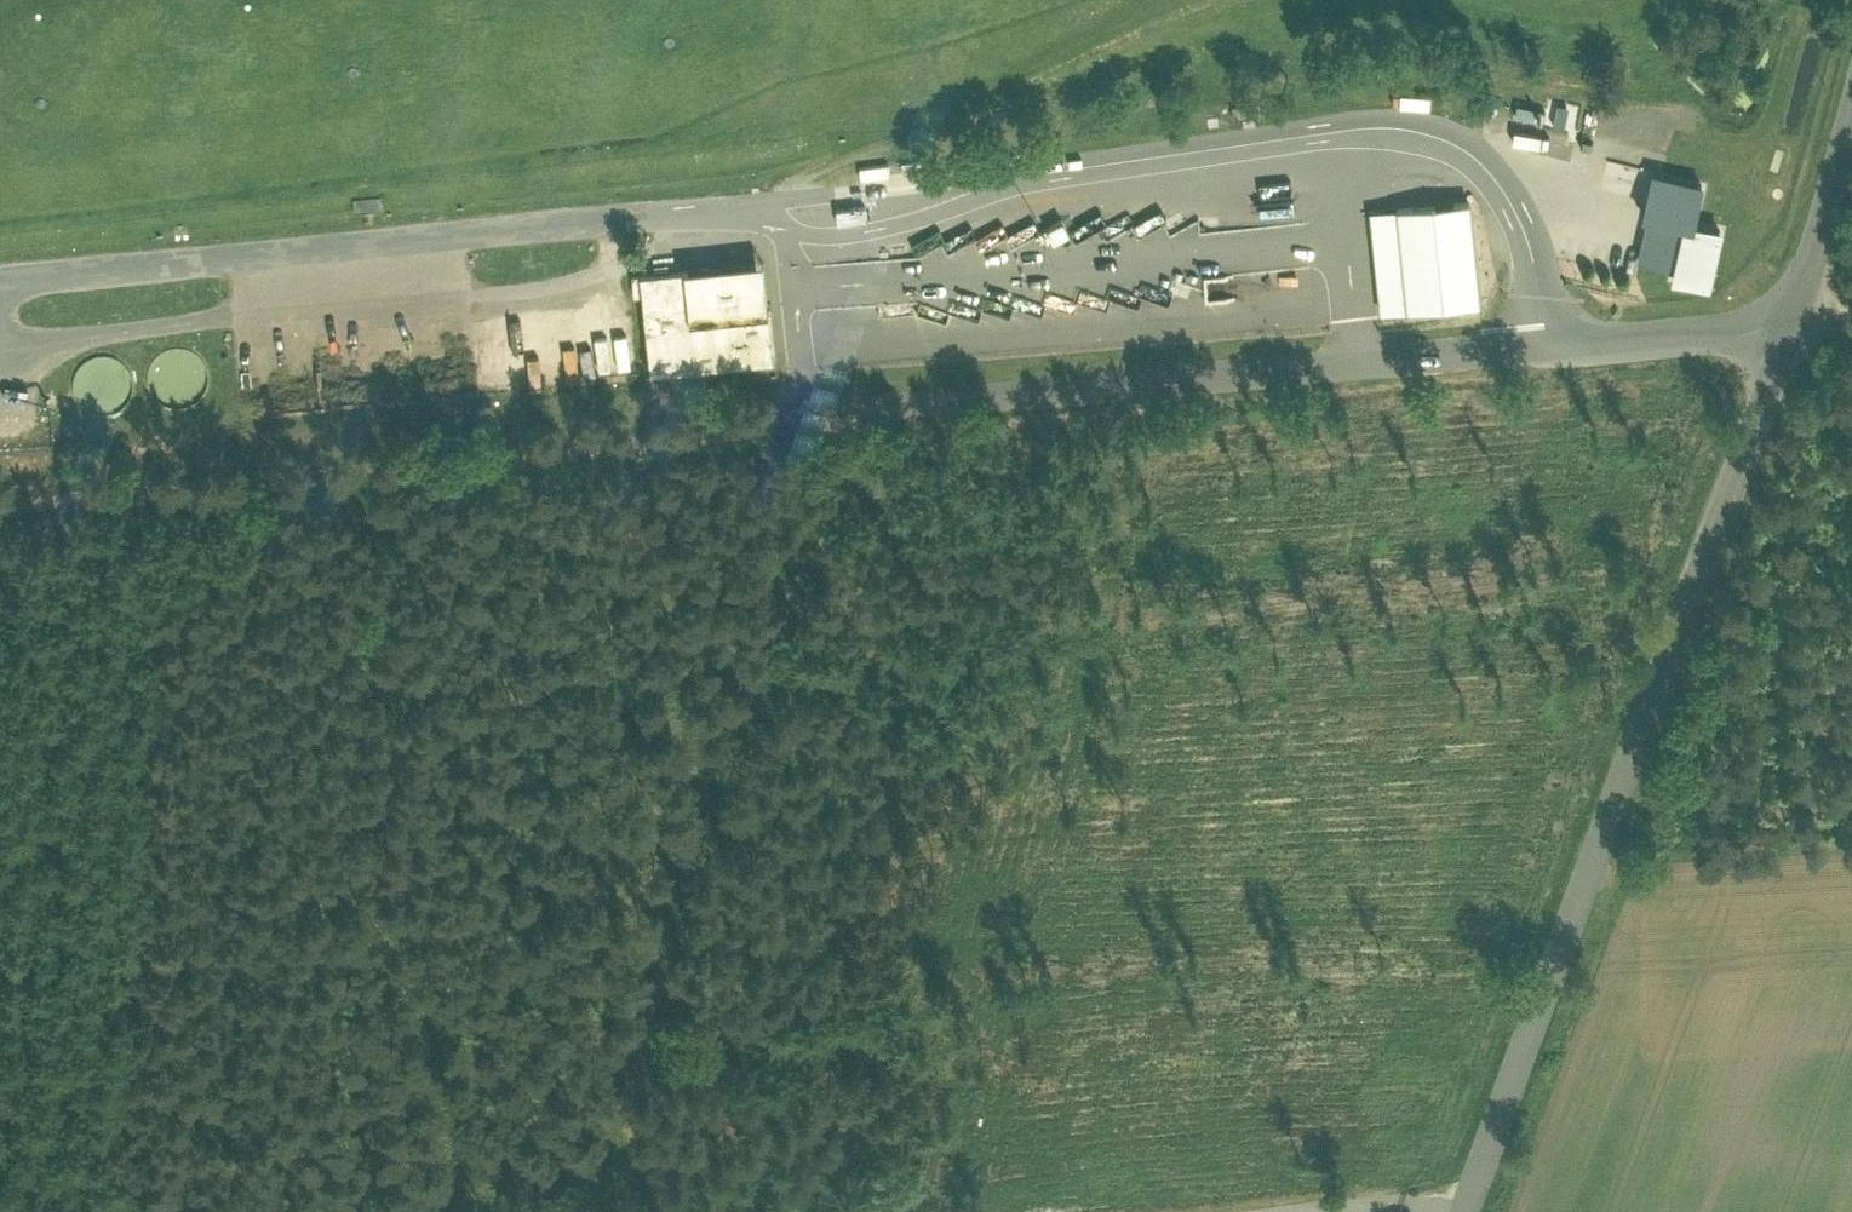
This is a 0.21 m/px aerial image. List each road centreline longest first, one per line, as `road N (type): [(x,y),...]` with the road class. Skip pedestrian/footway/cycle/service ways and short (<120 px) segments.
road 1 (track): [(0,506),(1014,393)]
road 2 (tertiary): [(1794,315),(1603,857),(1467,1211)]
road 3 (unclassified): [(1794,315),(1542,351),(1014,393)]
road 4 (tertiary): [(1851,82),(1794,315)]

